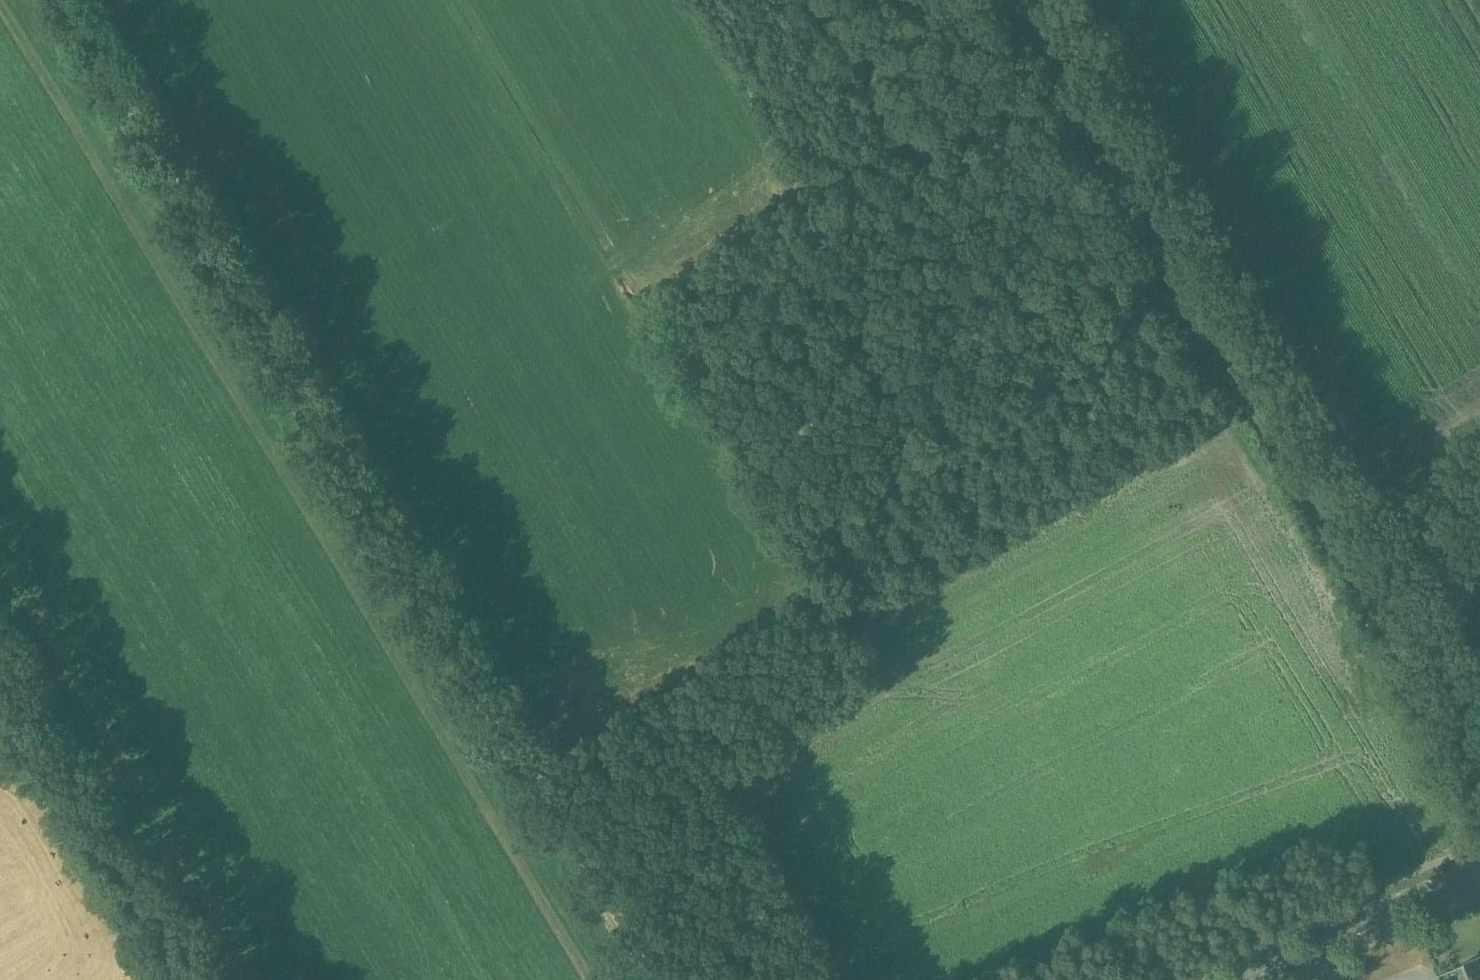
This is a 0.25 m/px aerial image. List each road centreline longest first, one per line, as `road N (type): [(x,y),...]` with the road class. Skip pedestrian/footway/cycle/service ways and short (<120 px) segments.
road 1 (track): [(67,0),(659,979)]
road 2 (track): [(1004,0),(1332,544)]
road 3 (track): [(1332,544),(1479,782)]
road 4 (tertiary): [(1226,979),(1479,871)]

